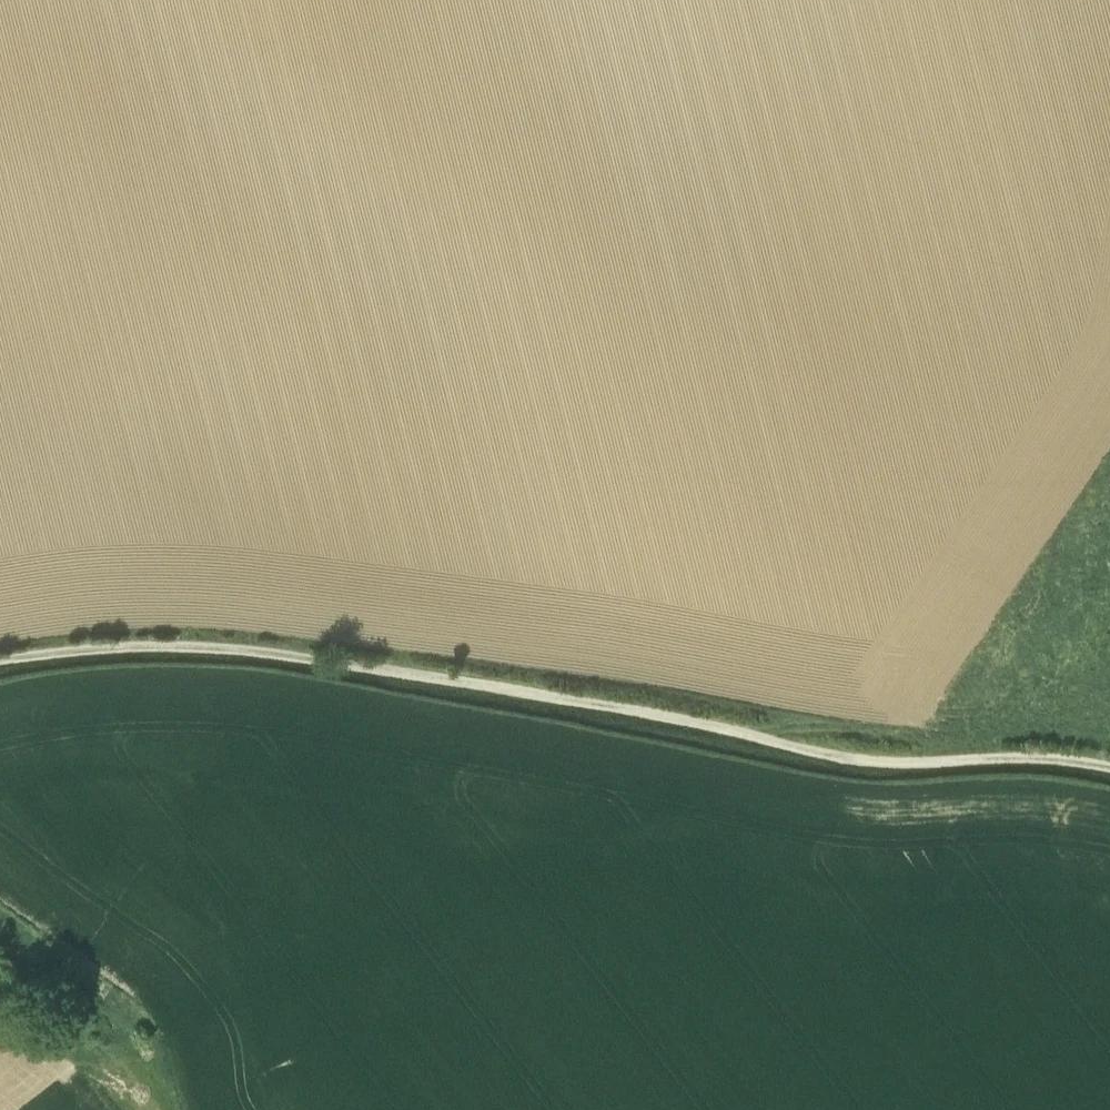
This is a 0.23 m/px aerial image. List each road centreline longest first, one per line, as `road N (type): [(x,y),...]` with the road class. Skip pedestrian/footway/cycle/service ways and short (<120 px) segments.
road 1 (track): [(1109,767),(841,758),(529,693),(241,649),(139,647),(0,661)]

